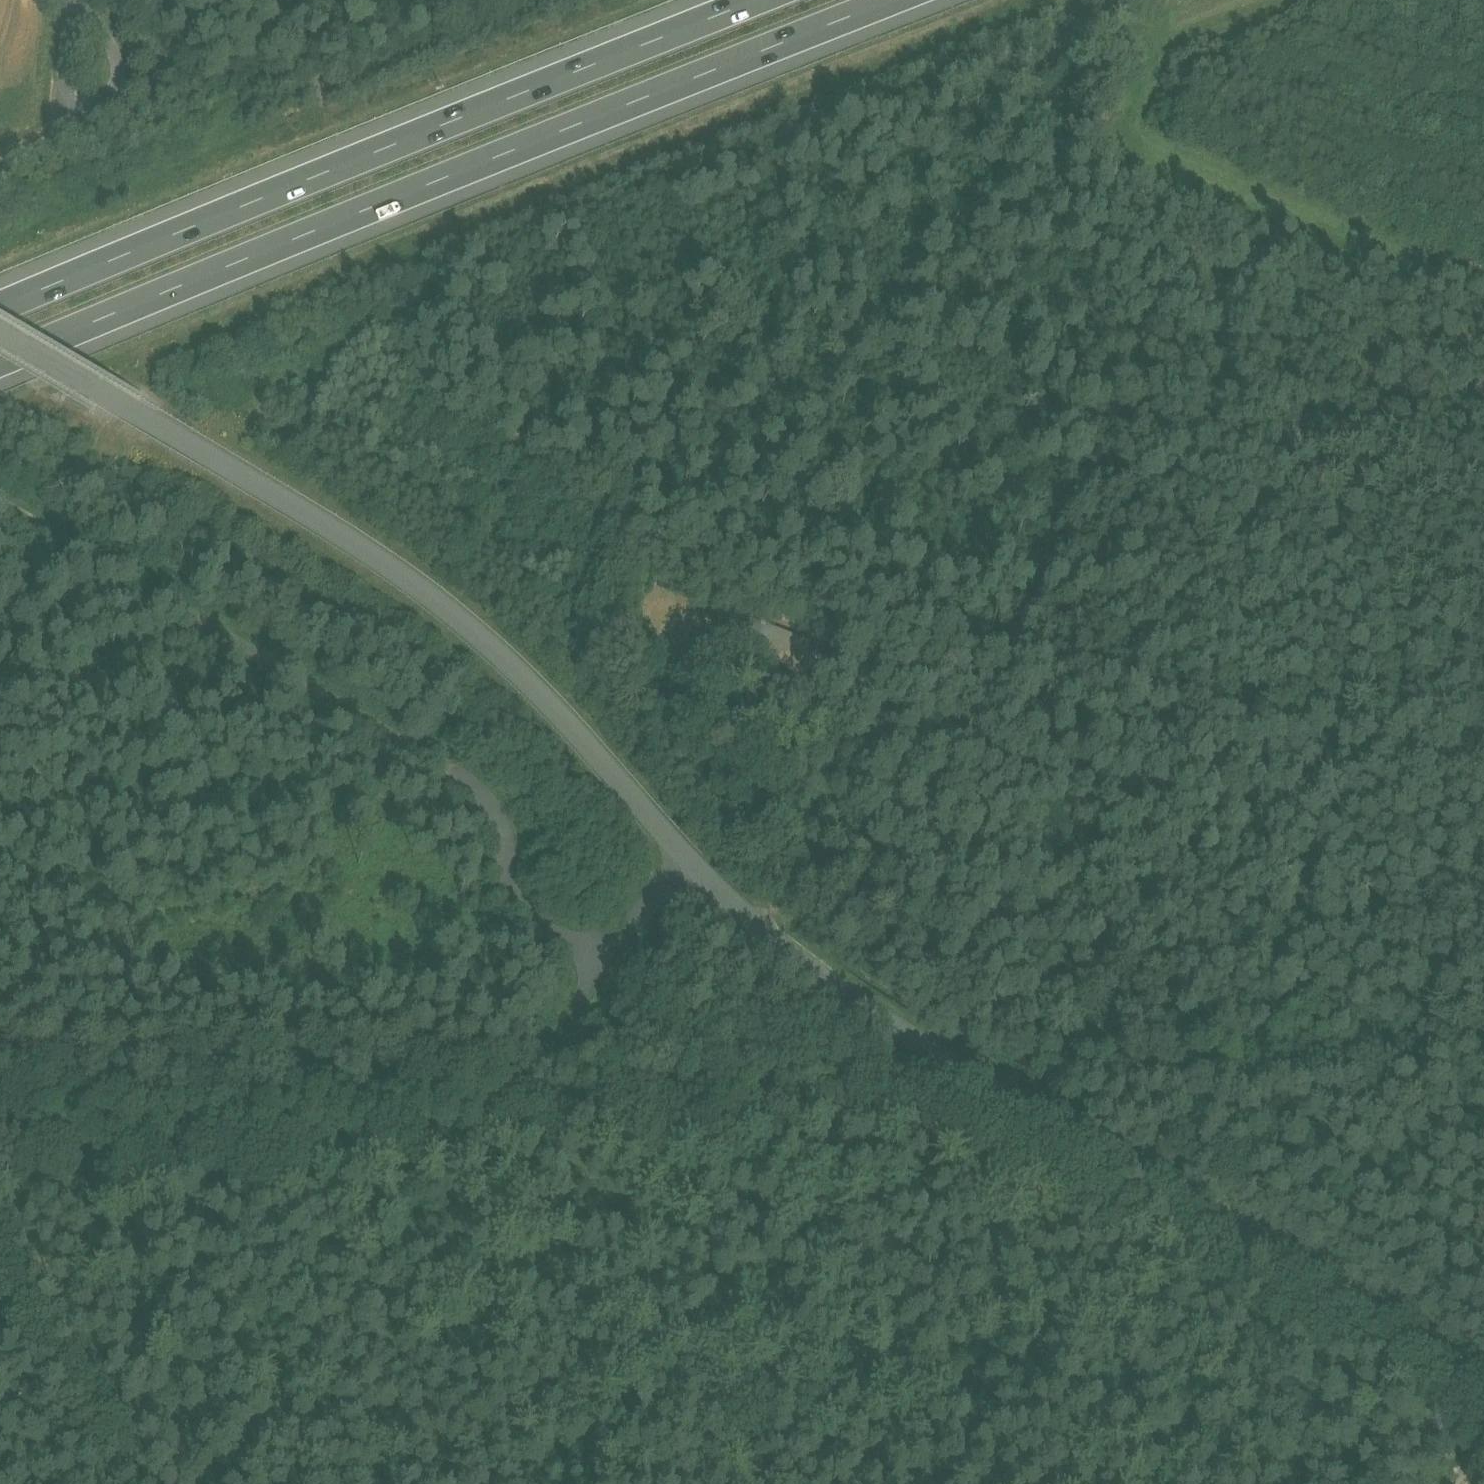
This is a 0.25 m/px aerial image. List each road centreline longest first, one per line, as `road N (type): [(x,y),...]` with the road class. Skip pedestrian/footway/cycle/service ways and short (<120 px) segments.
road 1 (unclassified): [(1483,1379),(939,1070),(789,968),(691,870),(547,703),(409,588),(0,338)]
road 2 (motorway): [(0,369),(909,0)]
road 3 (track): [(691,870),(628,946),(597,957),(546,936),(515,898),(503,831),(478,787),(0,508)]
road 4 (motorway): [(776,0),(0,314)]
road 5 (residential): [(79,2),(106,29),(124,64),(122,95),(108,108),(69,114),(72,38)]

